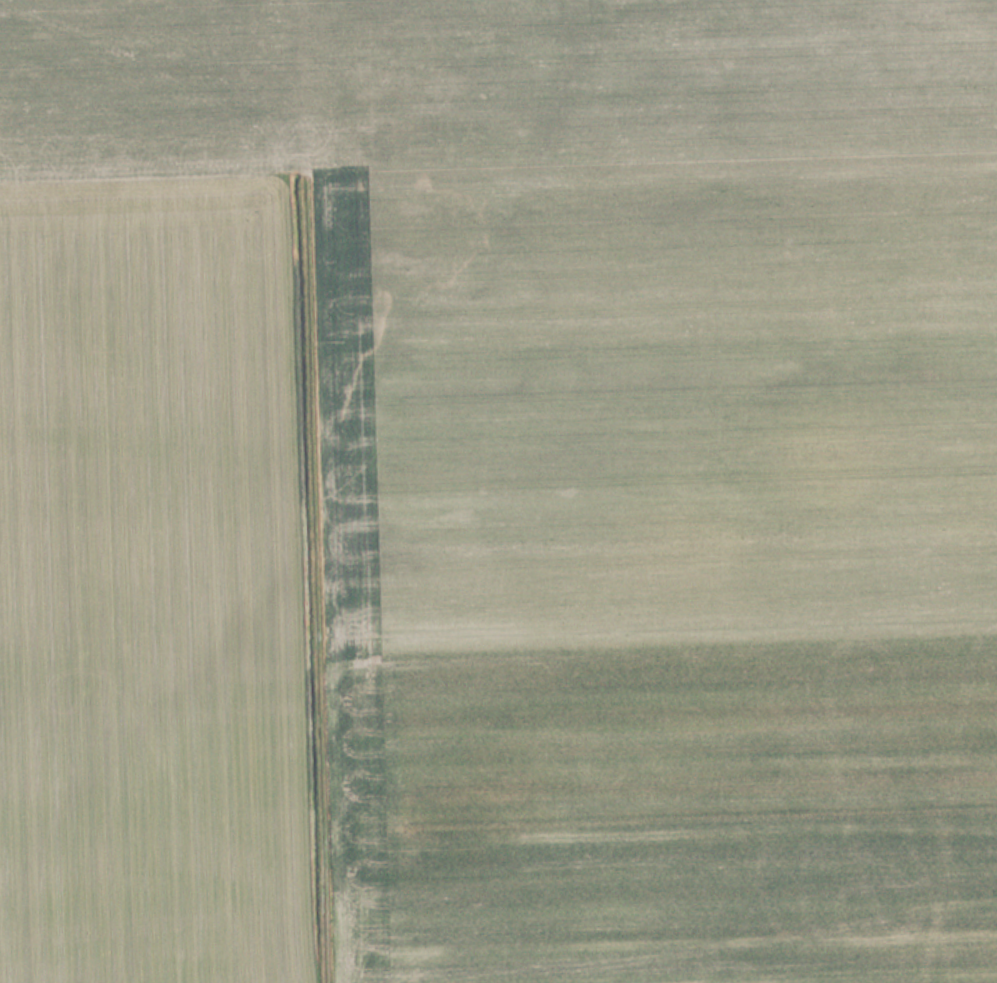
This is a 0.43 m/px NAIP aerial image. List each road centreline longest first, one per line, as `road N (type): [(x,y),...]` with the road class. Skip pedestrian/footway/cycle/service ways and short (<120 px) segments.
road 1 (residential): [(331,982),(301,0)]

